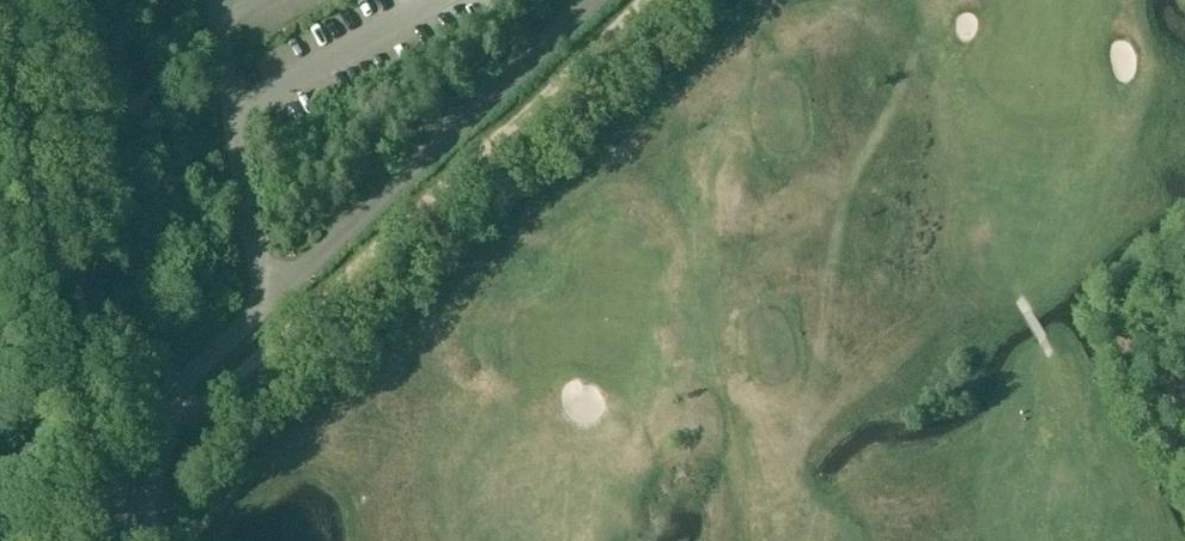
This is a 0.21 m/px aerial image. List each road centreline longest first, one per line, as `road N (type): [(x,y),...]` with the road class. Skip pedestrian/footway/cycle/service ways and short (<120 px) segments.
road 1 (track): [(165,429),(231,383),(645,0)]
road 2 (tertiary): [(93,540),(0,38)]
road 3 (track): [(133,500),(150,524),(185,536),(279,448)]

